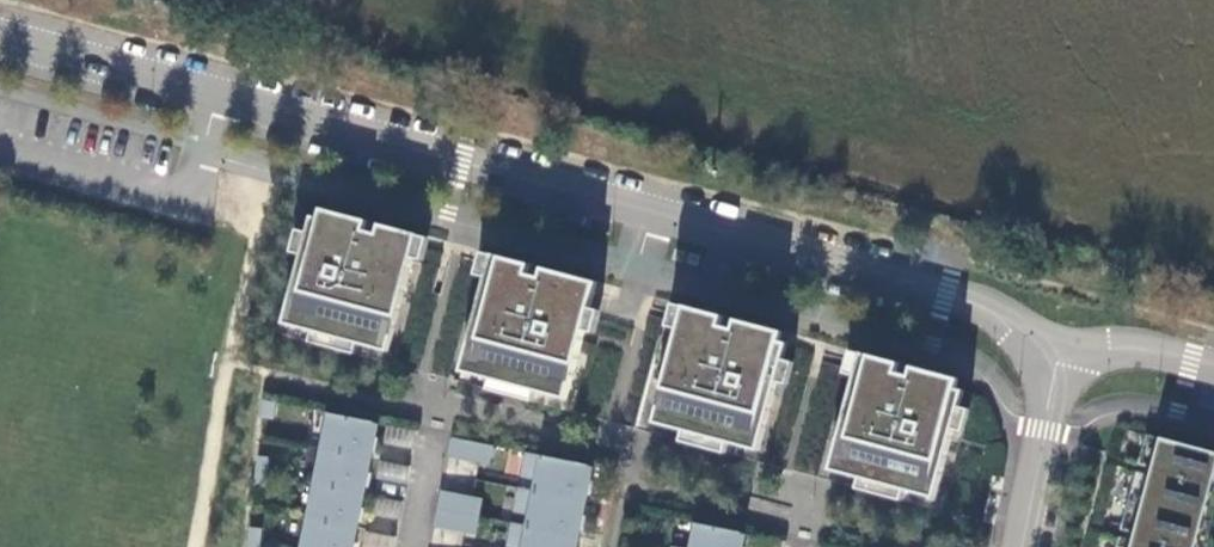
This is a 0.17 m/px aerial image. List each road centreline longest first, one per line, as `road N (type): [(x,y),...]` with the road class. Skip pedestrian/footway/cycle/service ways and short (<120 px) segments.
road 1 (tertiary): [(0,37),(973,307),(1058,356)]
road 2 (residential): [(1058,356),(1021,546)]
road 3 (tertiary): [(1058,356),(1110,346),(1213,368)]
road 4 (residential): [(411,546),(440,406)]

